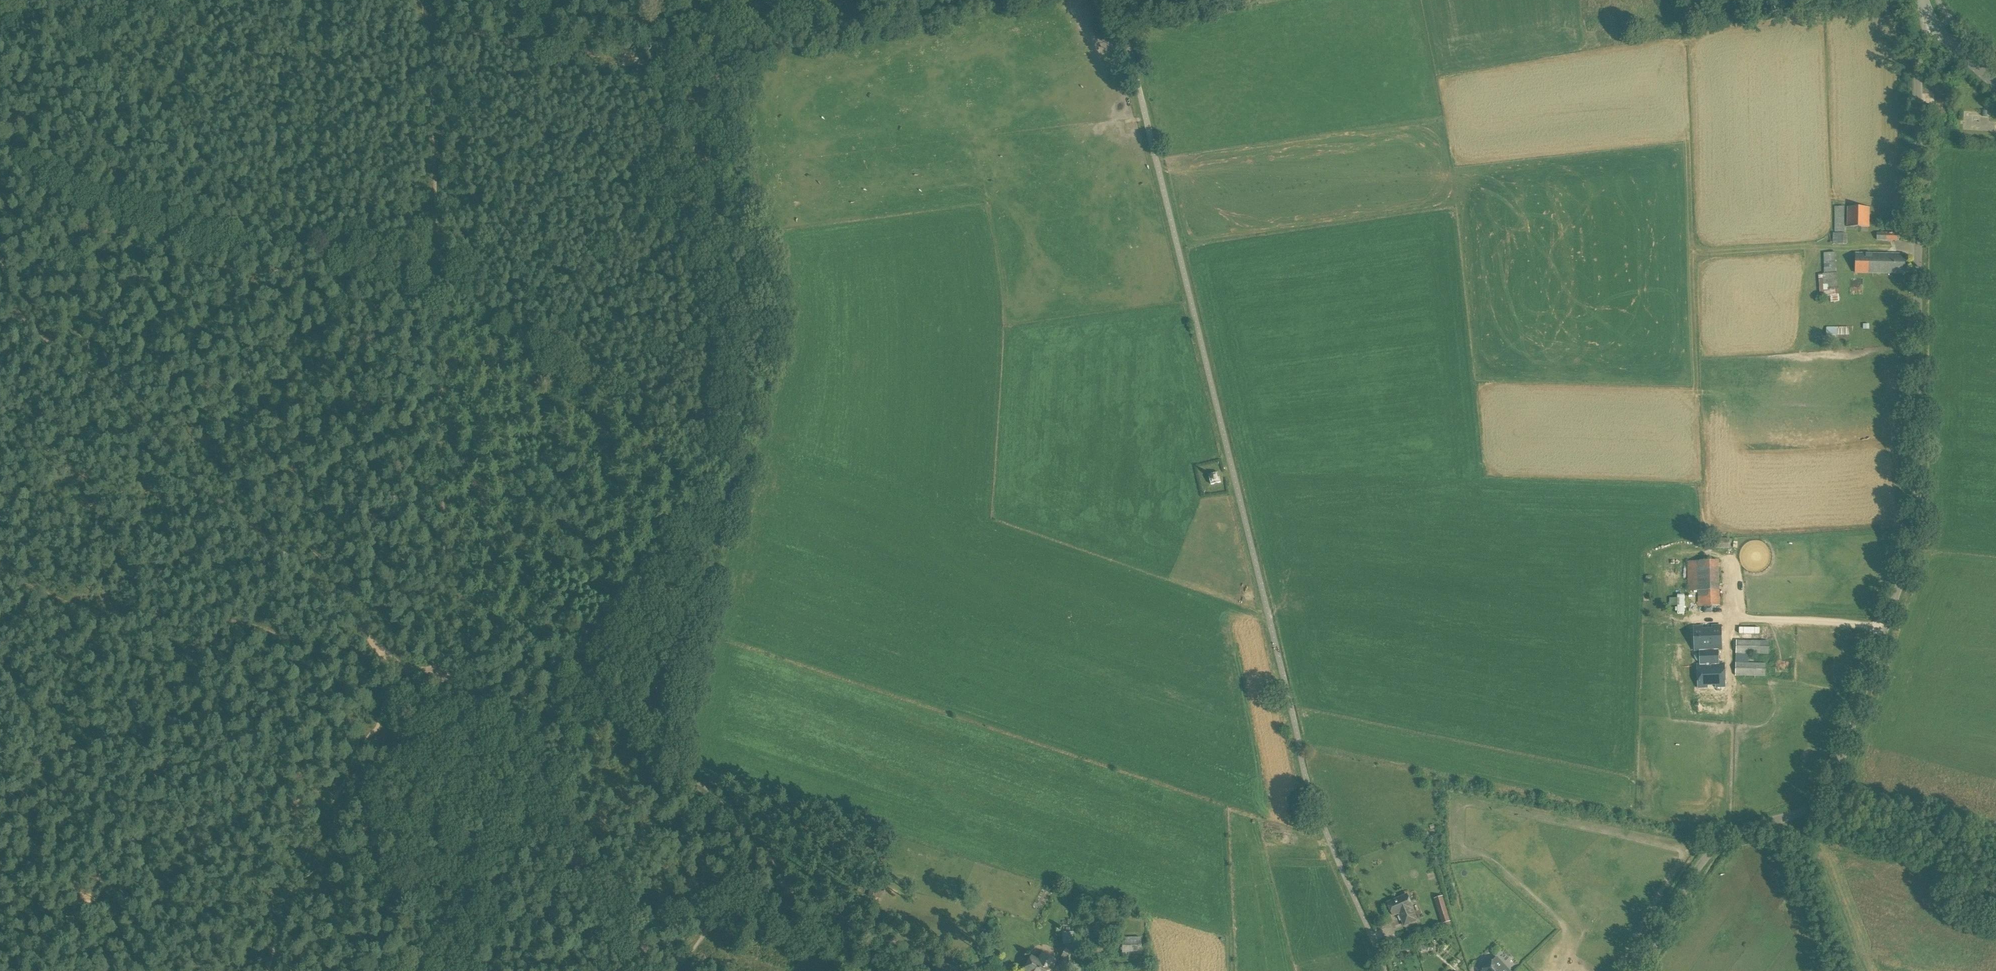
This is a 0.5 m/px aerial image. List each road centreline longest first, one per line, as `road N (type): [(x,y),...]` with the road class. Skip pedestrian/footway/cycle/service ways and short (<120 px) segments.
road 1 (unclassified): [(1639,970),(1707,855),(1740,831),(1803,811),(1830,788),(1913,541),(1919,53),(1934,29)]
road 2 (unclassified): [(1385,970),(1307,780),(1118,0)]
road 3 (track): [(661,740),(780,319),(736,51),(991,0)]
road 4 (track): [(437,299),(384,262),(354,252),(319,255),(169,230),(0,153)]
road 5 (track): [(677,957),(632,945),(608,925),(512,720),(401,669)]
road 6 (track): [(0,569),(98,613),(241,622),(401,669)]
road 7 (track): [(661,740),(623,708),(601,660),(461,468),(441,426)]
road 8 (track): [(728,502),(620,397),(437,299)]
road 9 (track): [(401,669),(301,863),(265,970)]
road 10 (track): [(430,0),(437,299)]
road 11 (track): [(441,426),(444,687)]
road 12 (track): [(764,860),(806,903),(960,970)]
road 13 (track): [(764,860),(738,824),(679,772),(661,740)]
road 14 (track): [(677,957),(764,860)]
road 15 (track): [(437,299),(441,426)]

